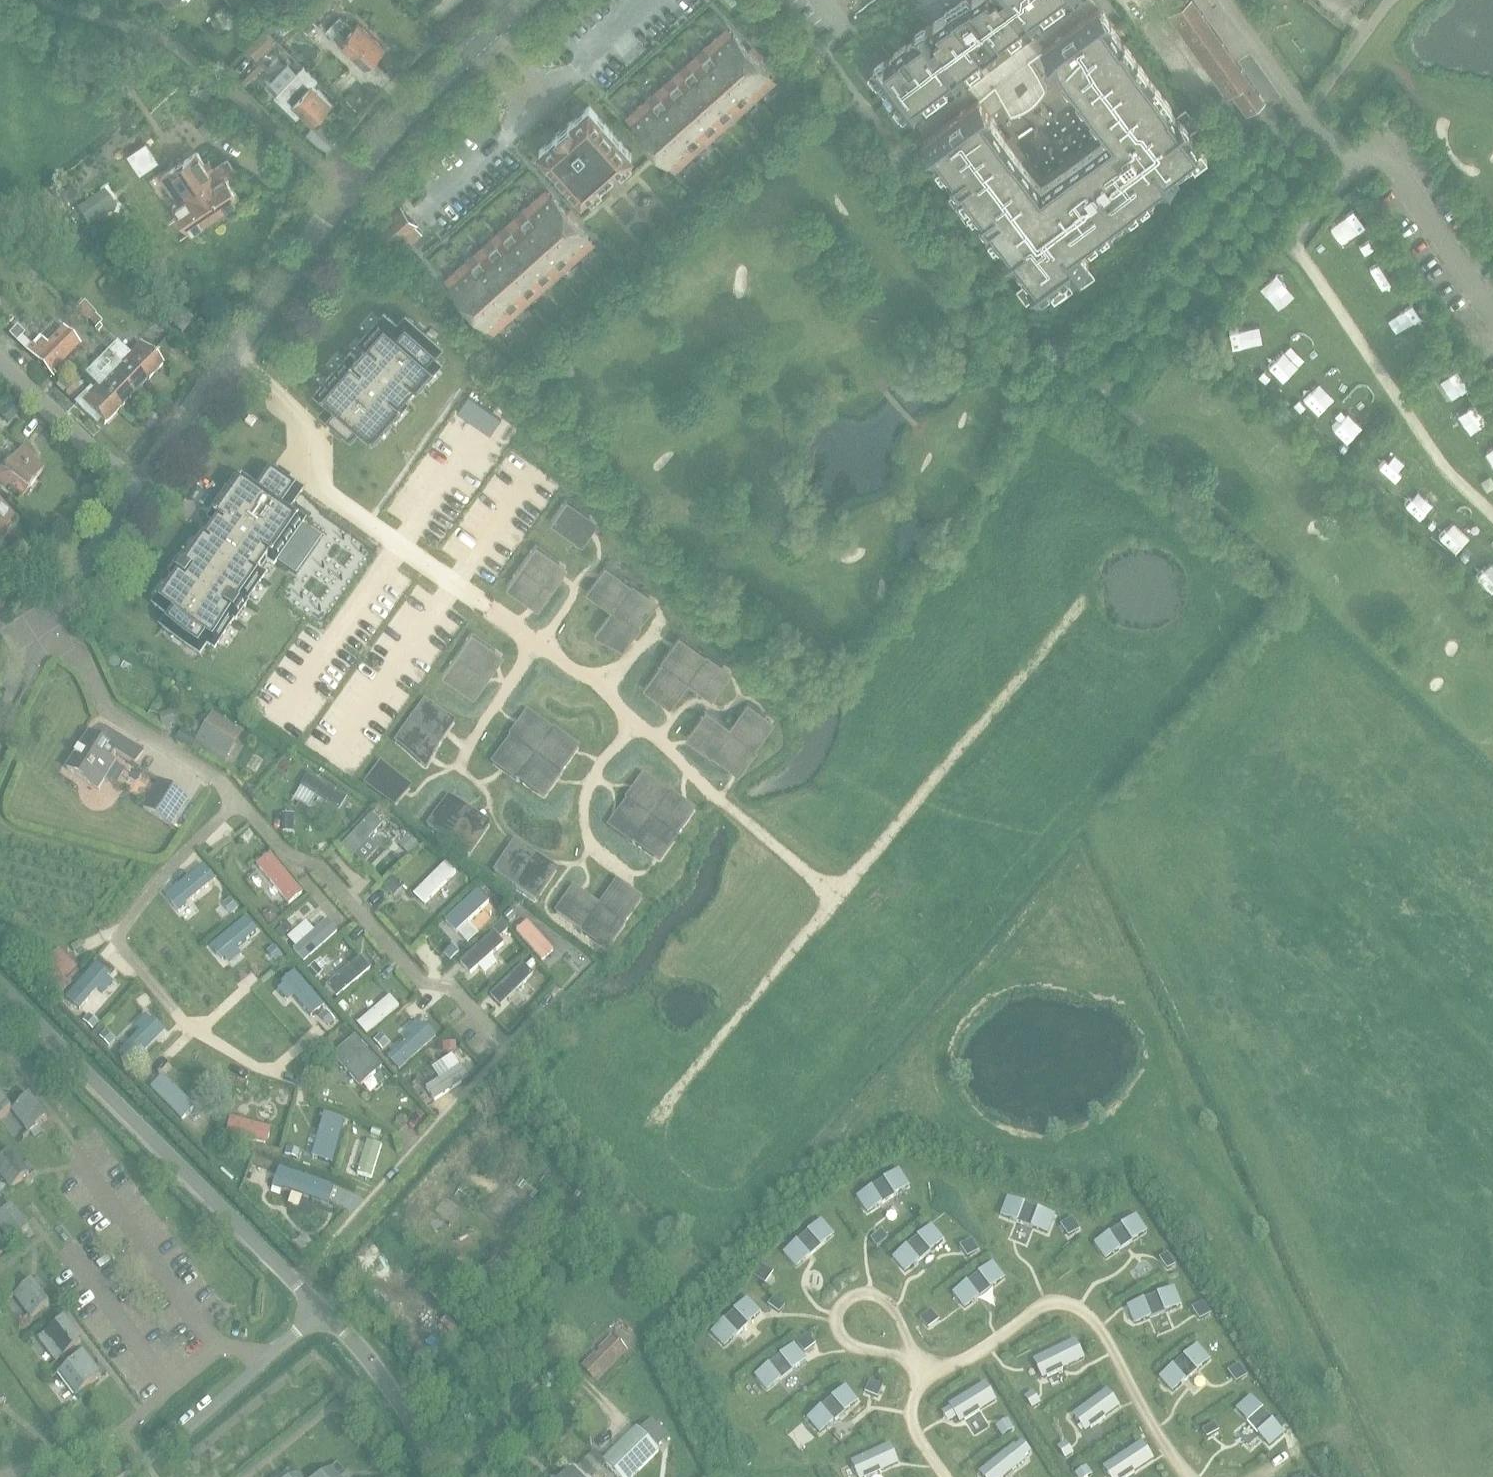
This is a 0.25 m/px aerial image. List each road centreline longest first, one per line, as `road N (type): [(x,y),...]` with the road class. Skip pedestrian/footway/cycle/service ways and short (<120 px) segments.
road 1 (residential): [(324,1310),(0,984)]
road 2 (tertiary): [(133,486),(344,187)]
road 3 (residential): [(344,187),(182,52),(45,0)]
road 4 (tertiary): [(344,187),(419,91),(518,0)]
road 5 (tertiary): [(0,700),(34,634),(133,486)]
road 6 (residential): [(145,1461),(324,1310)]
road 7 (residential): [(446,1476),(418,1427),(324,1310)]
road 8 (residential): [(133,486),(0,360)]

